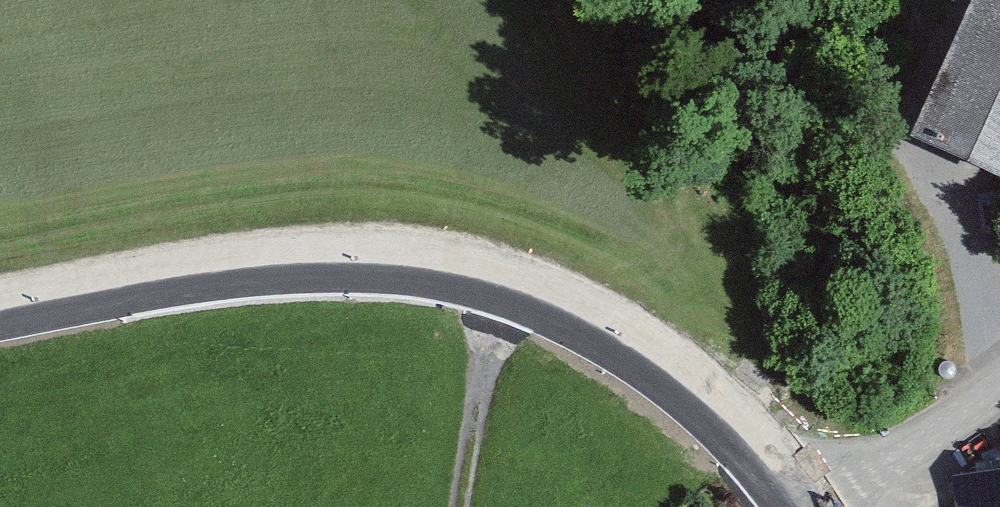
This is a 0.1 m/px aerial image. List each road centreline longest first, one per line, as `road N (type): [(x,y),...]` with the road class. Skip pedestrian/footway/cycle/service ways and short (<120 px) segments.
road 1 (tertiary): [(0,311),(298,263),(450,272),(510,286),(584,316),(694,389),(803,506)]
road 2 (unclassified): [(999,385),(918,449),(809,506)]
road 3 (track): [(510,286),(472,418),(460,506)]

